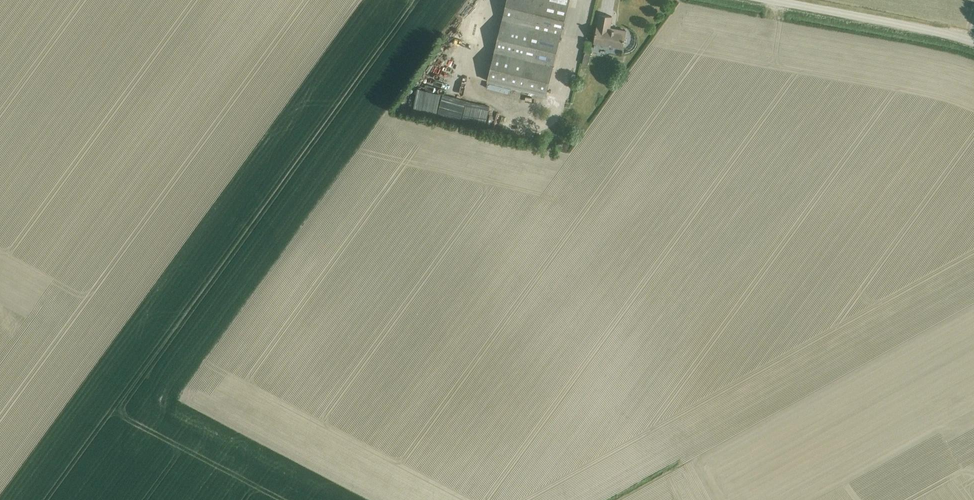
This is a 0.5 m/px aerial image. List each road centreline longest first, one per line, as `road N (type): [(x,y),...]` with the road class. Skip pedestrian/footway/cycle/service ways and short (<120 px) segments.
road 1 (unclassified): [(973,44),(762,0)]

